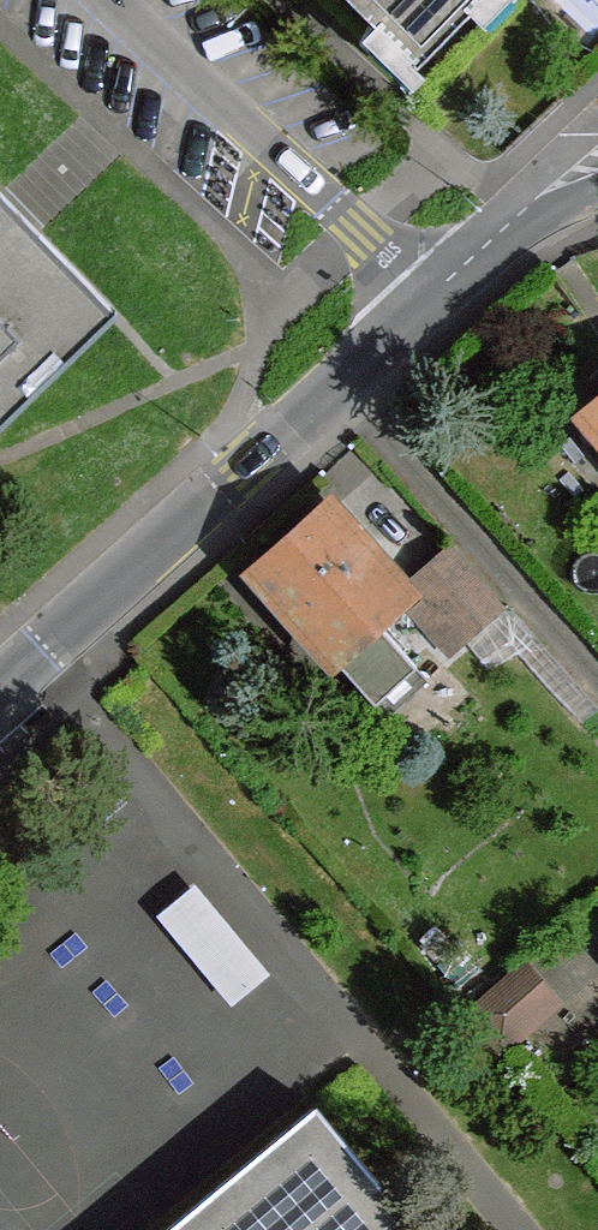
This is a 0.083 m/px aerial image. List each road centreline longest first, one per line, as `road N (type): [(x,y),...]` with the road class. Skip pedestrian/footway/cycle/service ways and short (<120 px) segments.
road 1 (residential): [(0,692),(435,303)]
road 2 (residential): [(114,0),(435,303)]
road 3 (residential): [(435,303),(580,173)]

